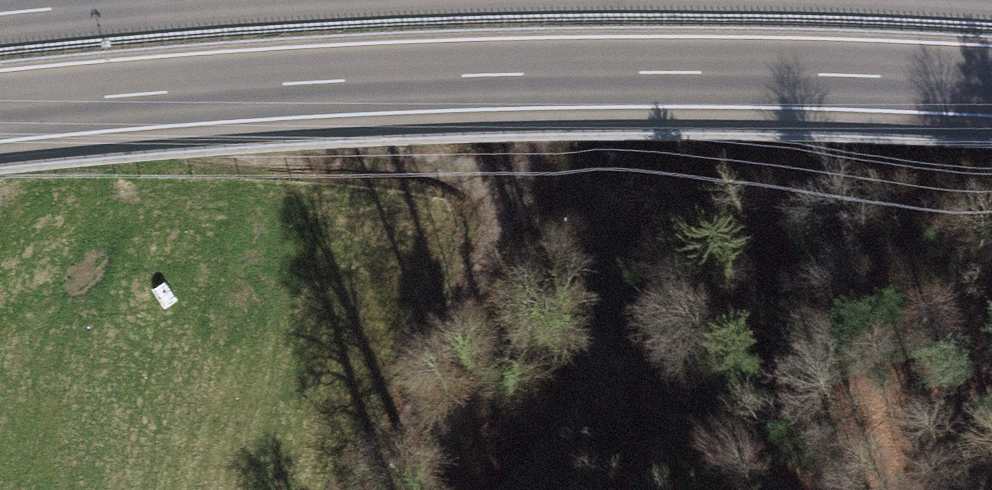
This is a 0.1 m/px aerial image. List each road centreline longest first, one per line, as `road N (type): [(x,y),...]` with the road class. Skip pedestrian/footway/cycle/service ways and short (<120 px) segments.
road 1 (motorway): [(0,107),(525,74),(991,82)]
road 2 (track): [(386,489),(518,175),(562,0)]
road 3 (motorway): [(136,0),(0,12)]

